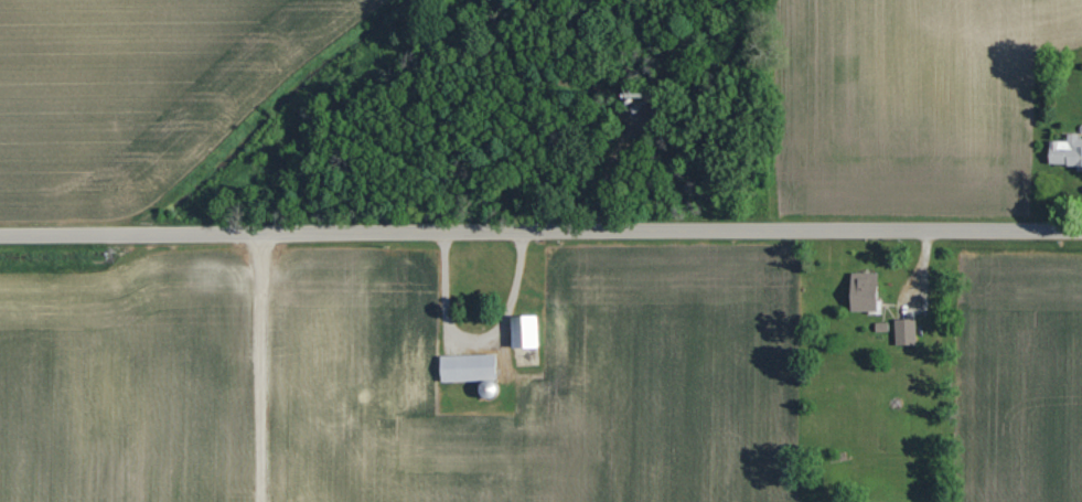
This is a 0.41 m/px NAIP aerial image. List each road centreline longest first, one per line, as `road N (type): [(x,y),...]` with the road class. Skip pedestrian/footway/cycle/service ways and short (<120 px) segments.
road 1 (residential): [(1081,228),(0,223)]

